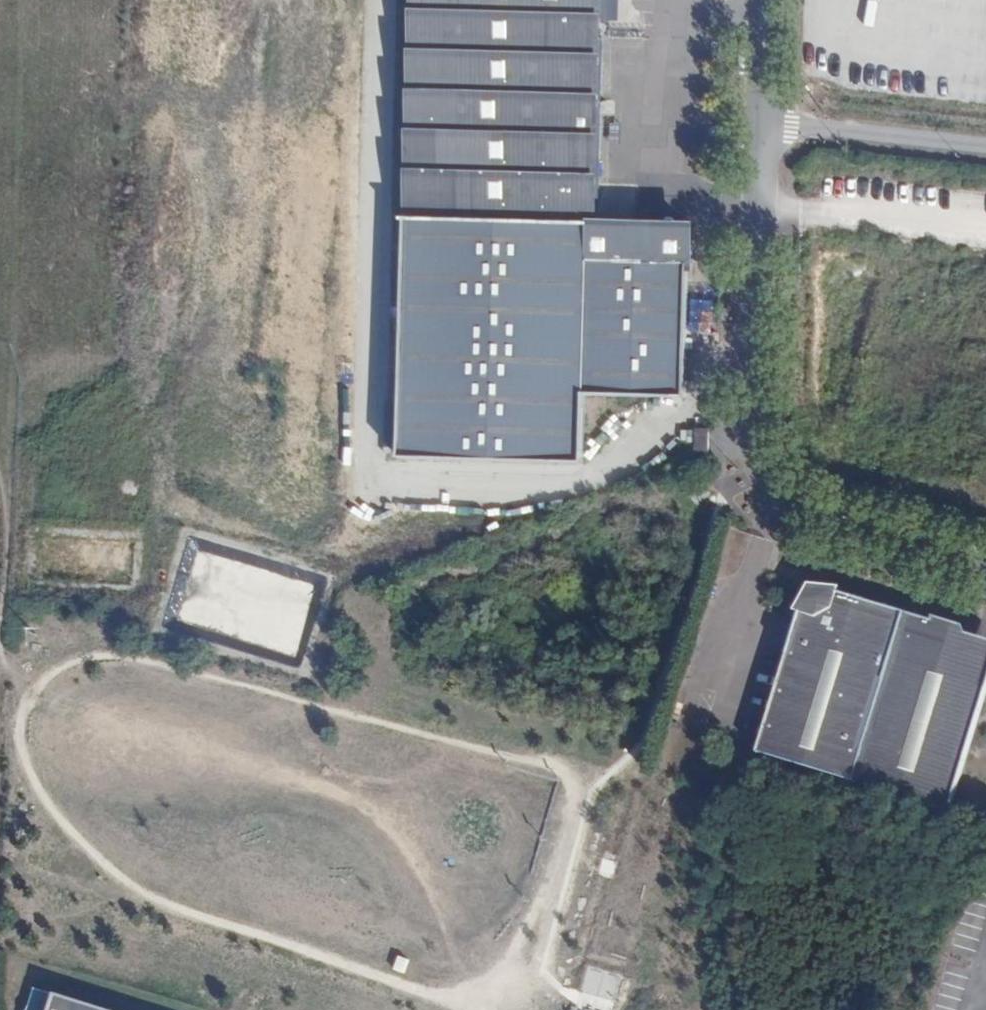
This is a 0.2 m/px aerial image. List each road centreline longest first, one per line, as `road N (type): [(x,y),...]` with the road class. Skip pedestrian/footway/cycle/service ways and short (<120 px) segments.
road 1 (track): [(0,958),(15,455),(35,416),(68,389),(174,335),(228,295),(258,227),(265,0)]
road 2 (unclassified): [(985,567),(810,513),(783,497),(759,465),(749,418),(758,118)]
road 3 (unclassified): [(758,118),(985,142)]

